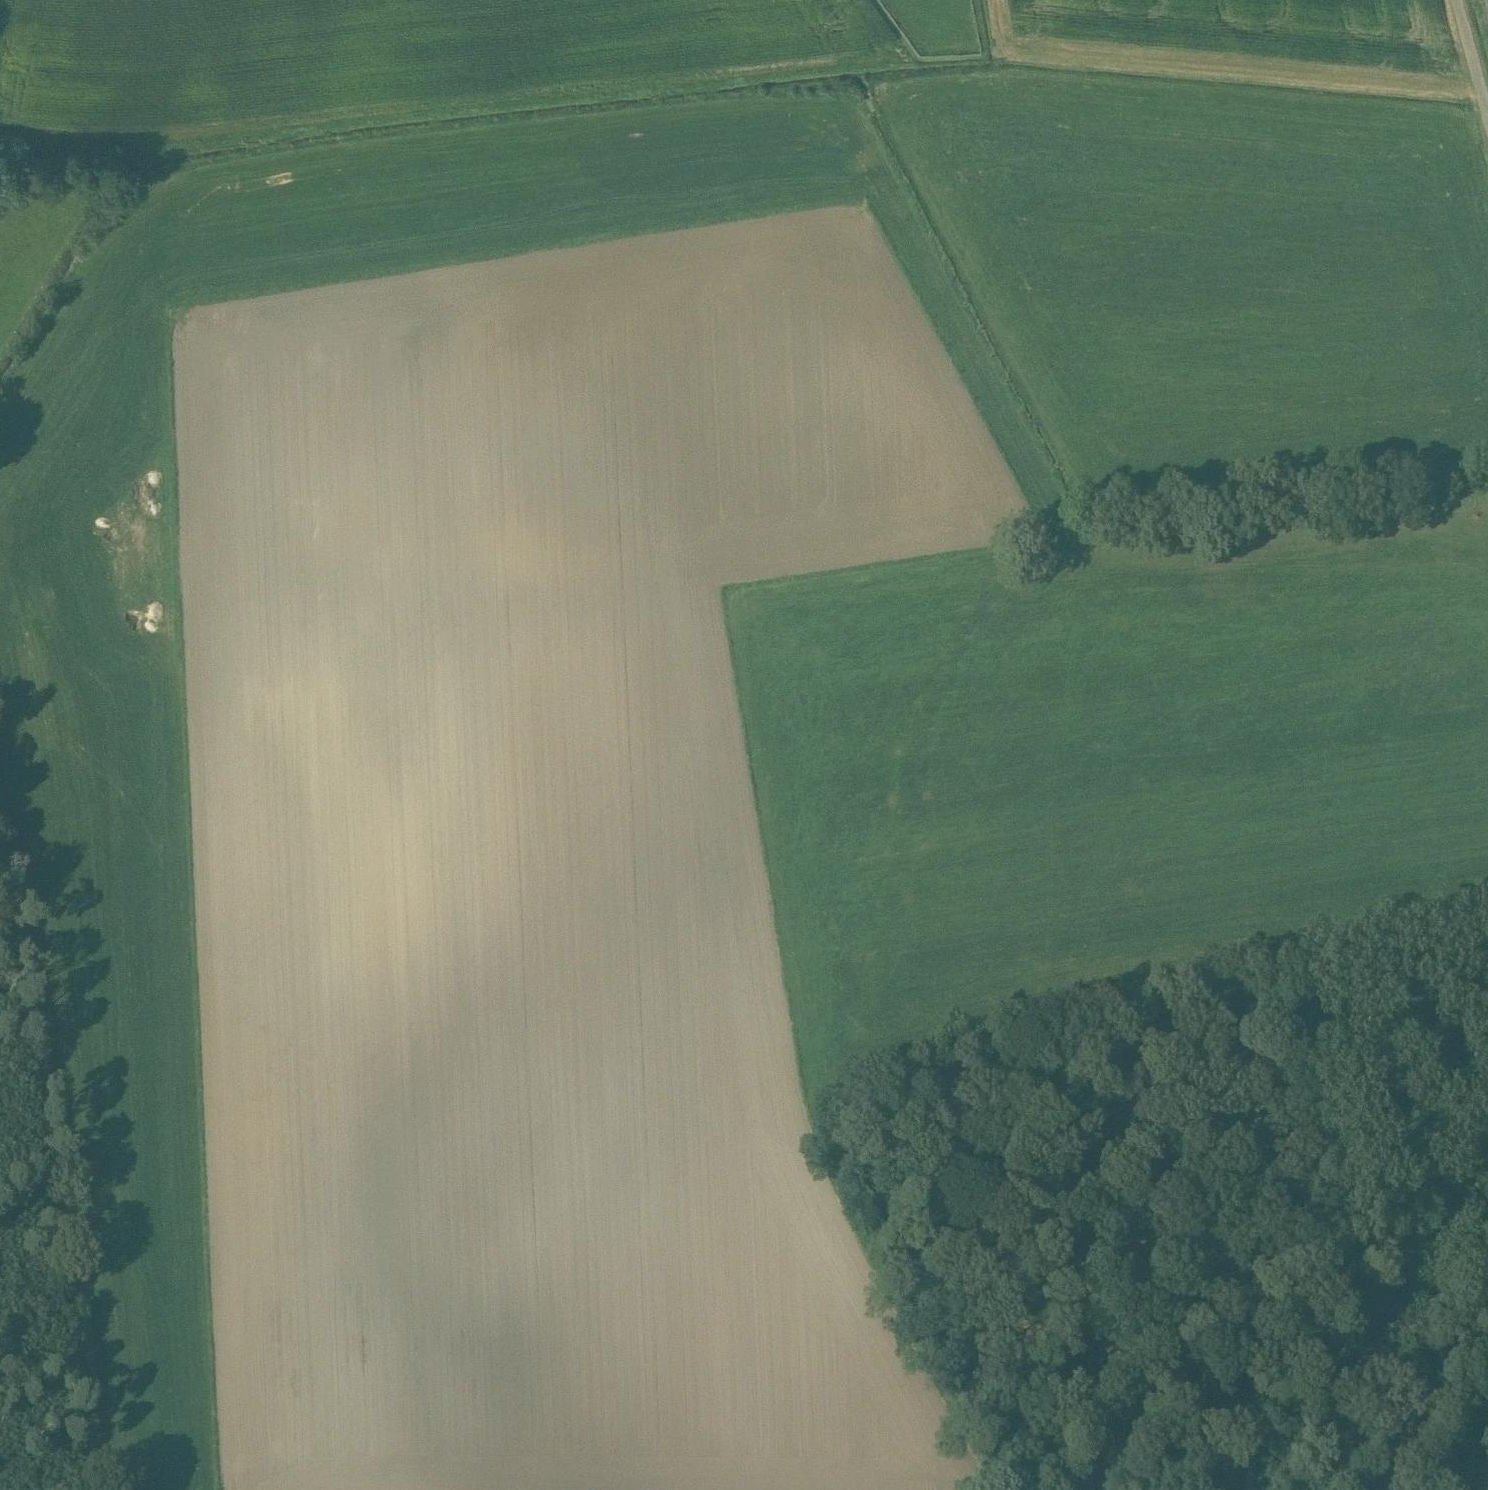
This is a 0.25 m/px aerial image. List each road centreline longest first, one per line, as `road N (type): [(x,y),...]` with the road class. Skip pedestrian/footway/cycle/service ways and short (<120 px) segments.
road 1 (unclassified): [(1457,0),(1487,120)]

